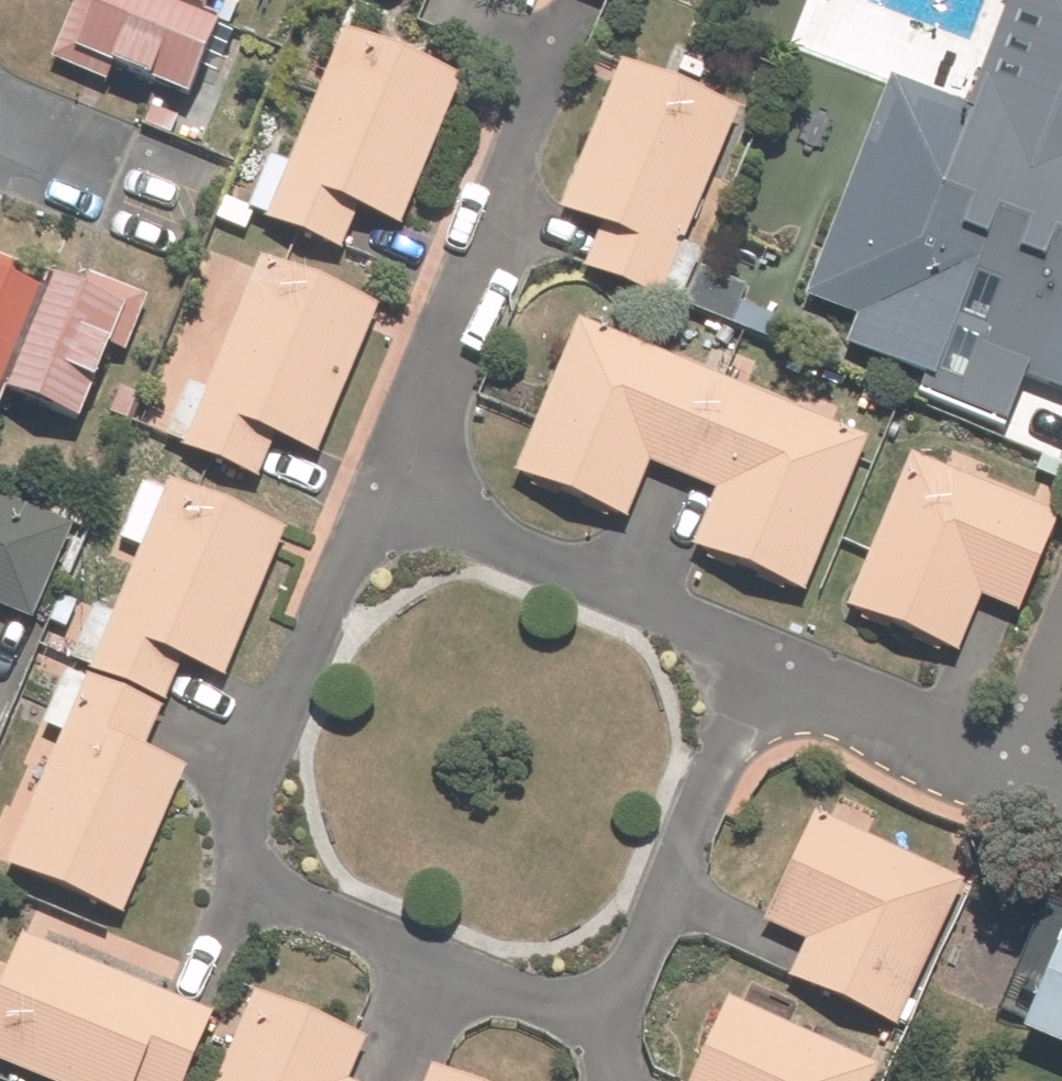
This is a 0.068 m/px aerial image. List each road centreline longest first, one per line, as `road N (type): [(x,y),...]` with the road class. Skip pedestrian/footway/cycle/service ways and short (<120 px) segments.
road 1 (residential): [(601,1027),(311,913),(242,868),(248,787),(378,499)]
road 2 (residential): [(378,499),(545,67)]
road 3 (residential): [(772,656),(378,499)]
road 4 (residential): [(772,656),(601,1027)]
road 5 (residential): [(1024,770),(772,656)]

